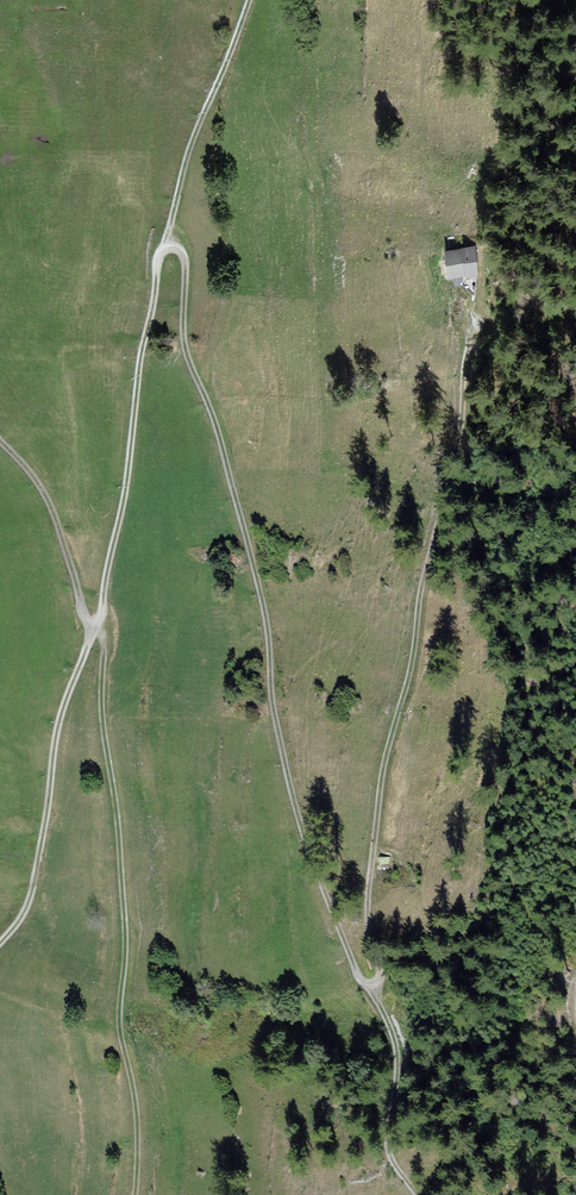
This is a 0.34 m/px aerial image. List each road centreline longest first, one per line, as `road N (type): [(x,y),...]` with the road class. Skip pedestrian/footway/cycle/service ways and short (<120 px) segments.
road 1 (track): [(92,627),(102,611),(138,352),(166,242),(181,260),(185,359),(209,417),(259,596),(288,789),(351,969),(368,987),(378,972),(364,919),(379,771),(459,429),(471,323)]
road 2 (track): [(92,627),(101,654),(98,710),(122,929),(115,1028),(131,1100),(131,1194)]
road 3 (track): [(0,941),(20,917),(40,846),(51,739),(92,627)]
road 4 (track): [(166,242),(182,160),(246,0)]
road 5 (track): [(368,987),(392,1072),(388,1160),(413,1194)]
road 6 (track): [(0,443),(53,514),(92,627)]

